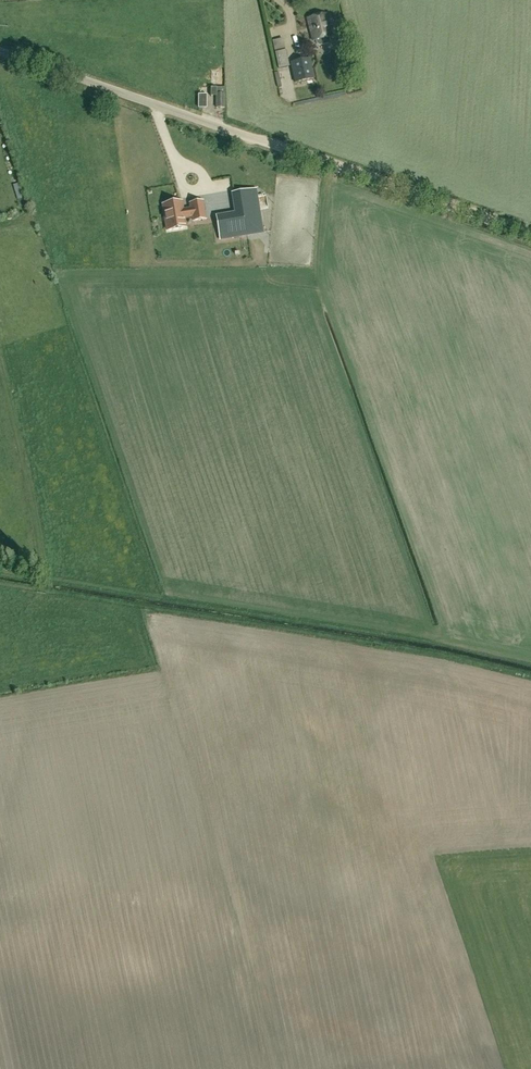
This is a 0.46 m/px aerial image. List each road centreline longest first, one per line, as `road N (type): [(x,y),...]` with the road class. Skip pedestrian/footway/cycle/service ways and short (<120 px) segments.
road 1 (track): [(257,137),(530,231)]
road 2 (unclassified): [(257,137),(0,49)]

